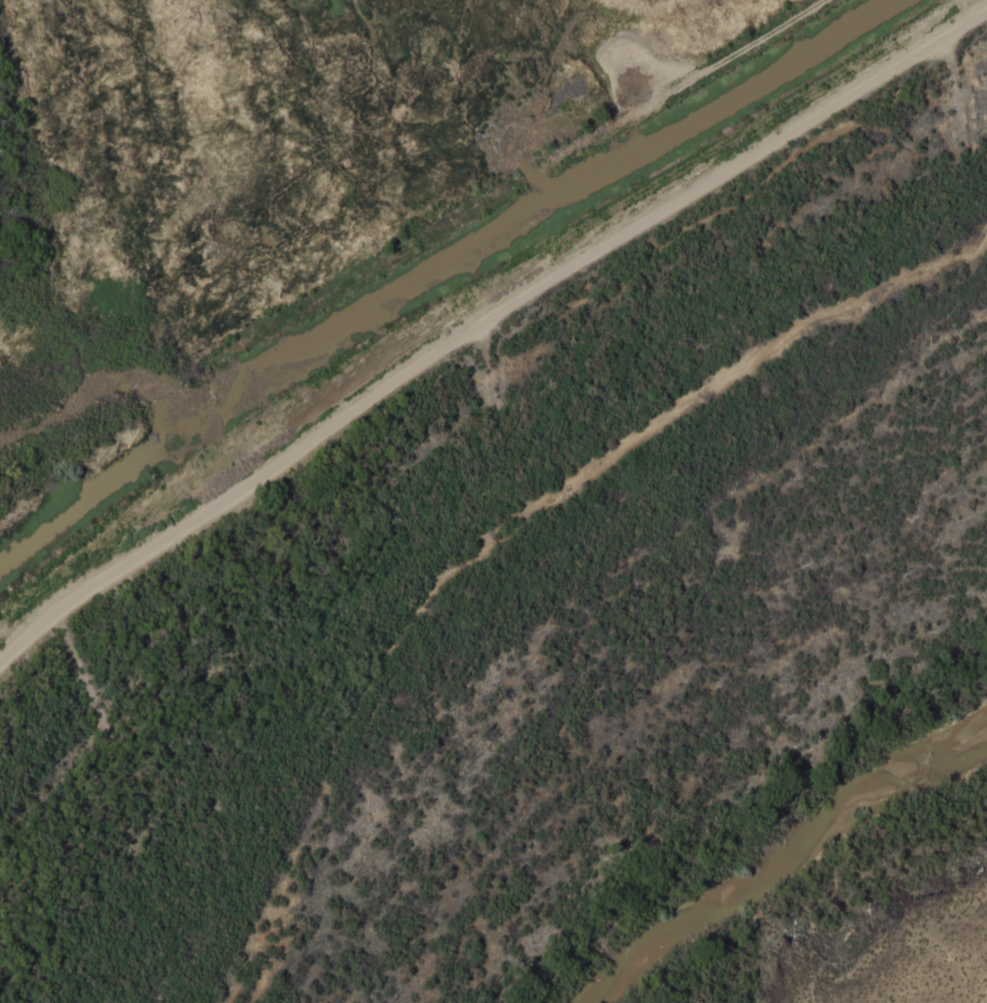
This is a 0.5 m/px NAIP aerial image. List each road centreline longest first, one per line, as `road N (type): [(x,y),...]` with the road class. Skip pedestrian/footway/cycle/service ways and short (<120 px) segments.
road 1 (residential): [(0,662),(51,613),(320,434),(986,12)]
road 2 (residential): [(542,161),(813,0)]

